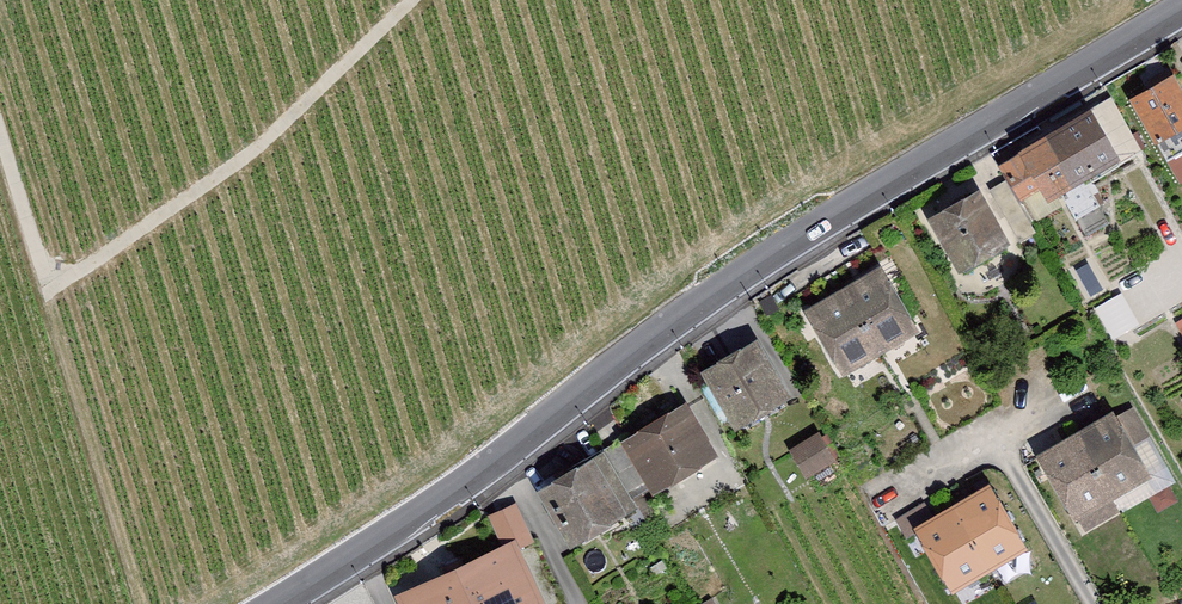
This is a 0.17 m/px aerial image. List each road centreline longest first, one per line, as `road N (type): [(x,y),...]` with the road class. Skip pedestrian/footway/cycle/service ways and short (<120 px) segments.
road 1 (secondary): [(287,603),(442,504),(724,291),(1181,10)]
road 2 (track): [(0,131),(53,287),(257,151),(415,0)]

